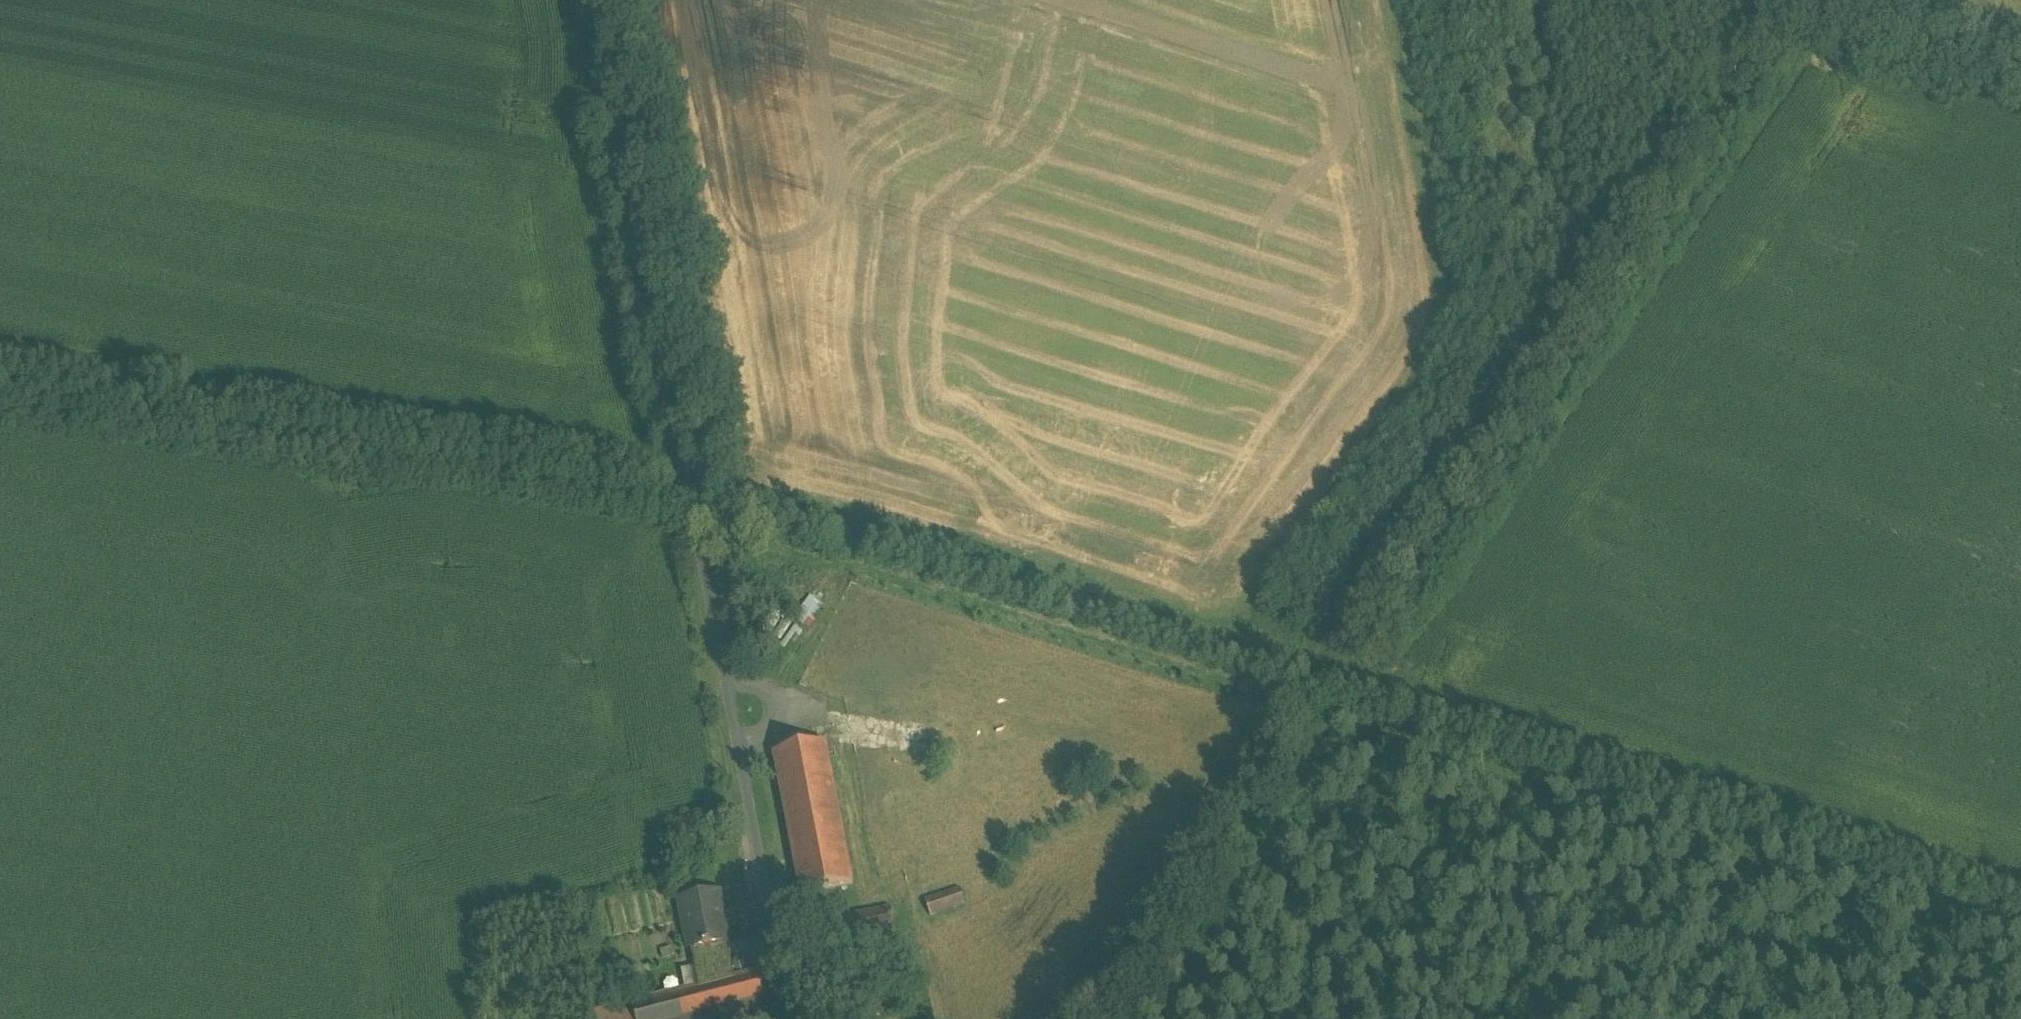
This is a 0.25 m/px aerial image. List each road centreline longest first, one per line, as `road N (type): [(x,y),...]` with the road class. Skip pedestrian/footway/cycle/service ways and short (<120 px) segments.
road 1 (unclassified): [(569,0),(702,866)]
road 2 (residential): [(2020,51),(1866,0)]

